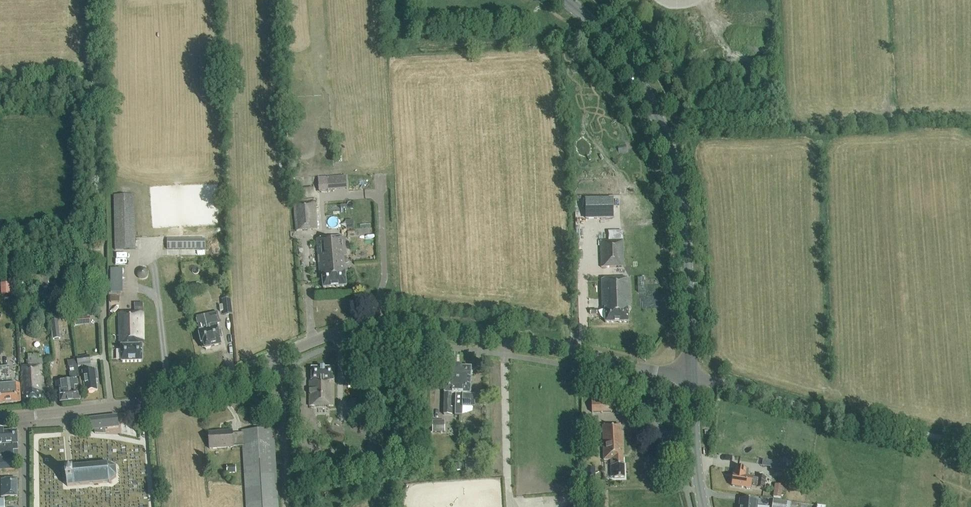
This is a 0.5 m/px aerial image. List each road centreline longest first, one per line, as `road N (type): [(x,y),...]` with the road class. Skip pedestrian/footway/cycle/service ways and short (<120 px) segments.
road 1 (unclassified): [(111,408),(210,384),(358,327),(395,324),(571,348),(693,379)]
road 2 (tertiary): [(693,379),(682,186),(643,91),(600,32),(562,0)]
road 3 (unclassified): [(693,379),(970,446)]
road 4 (unclassified): [(111,408),(104,249)]
road 5 (tertiary): [(705,506),(693,379)]

